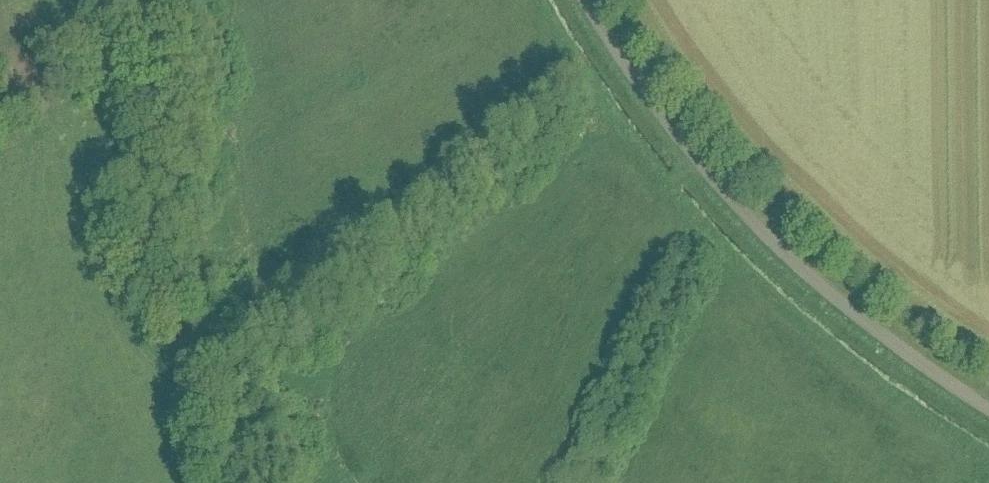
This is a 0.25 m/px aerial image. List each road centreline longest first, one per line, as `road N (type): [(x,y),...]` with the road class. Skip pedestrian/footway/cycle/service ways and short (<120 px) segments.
road 1 (unclassified): [(988,411),(835,296),(732,198),(640,87),(583,0)]

